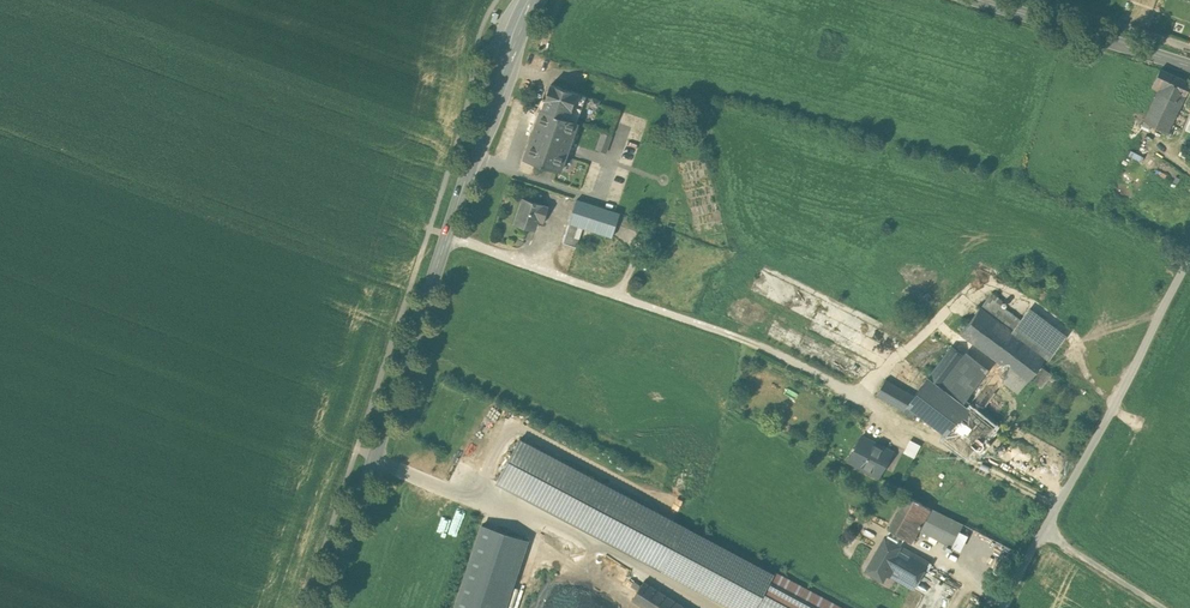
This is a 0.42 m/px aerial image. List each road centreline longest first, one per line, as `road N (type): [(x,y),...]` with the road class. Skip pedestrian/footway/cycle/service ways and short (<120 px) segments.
road 1 (secondary): [(326,607),(533,0)]
road 2 (residential): [(1189,248),(1127,386),(1043,531),(1009,607)]
road 3 (secondary): [(1189,64),(985,0)]
road 4 (track): [(1043,531),(1163,607)]

